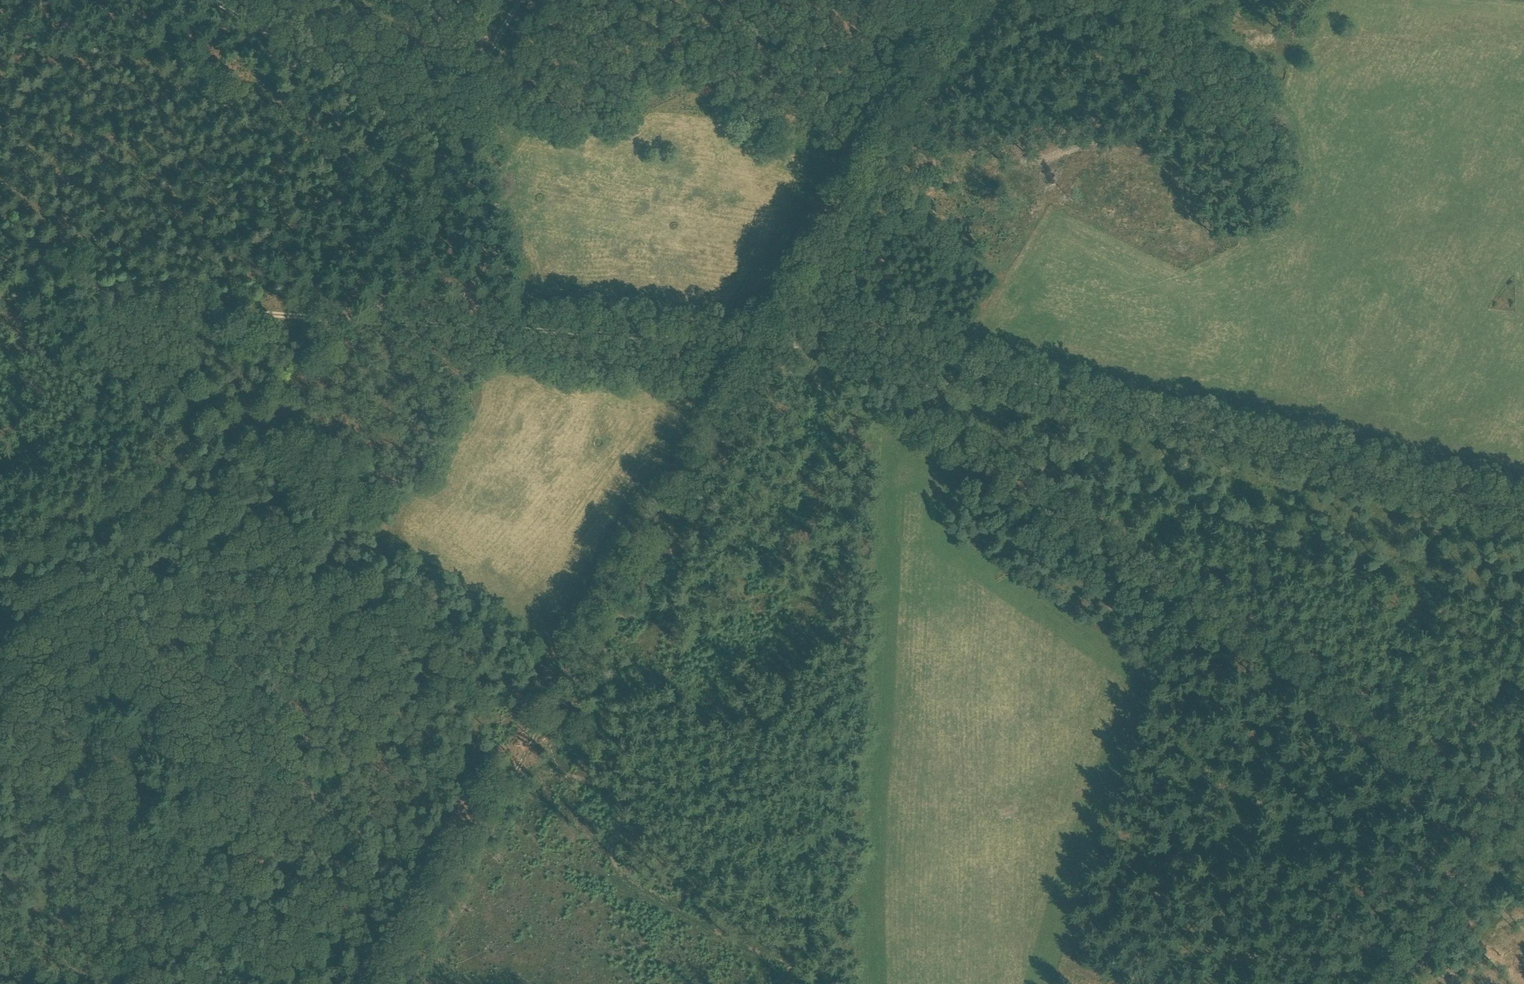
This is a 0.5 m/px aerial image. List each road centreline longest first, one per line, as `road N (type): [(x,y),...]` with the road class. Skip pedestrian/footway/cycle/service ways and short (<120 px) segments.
road 1 (track): [(0,205),(124,301),(986,365),(1523,526)]
road 2 (track): [(401,983),(989,0)]
road 3 (track): [(534,0),(491,68),(410,121),(247,310)]
road 4 (track): [(1523,815),(1410,983)]
road 5 (track): [(124,301),(0,294)]

